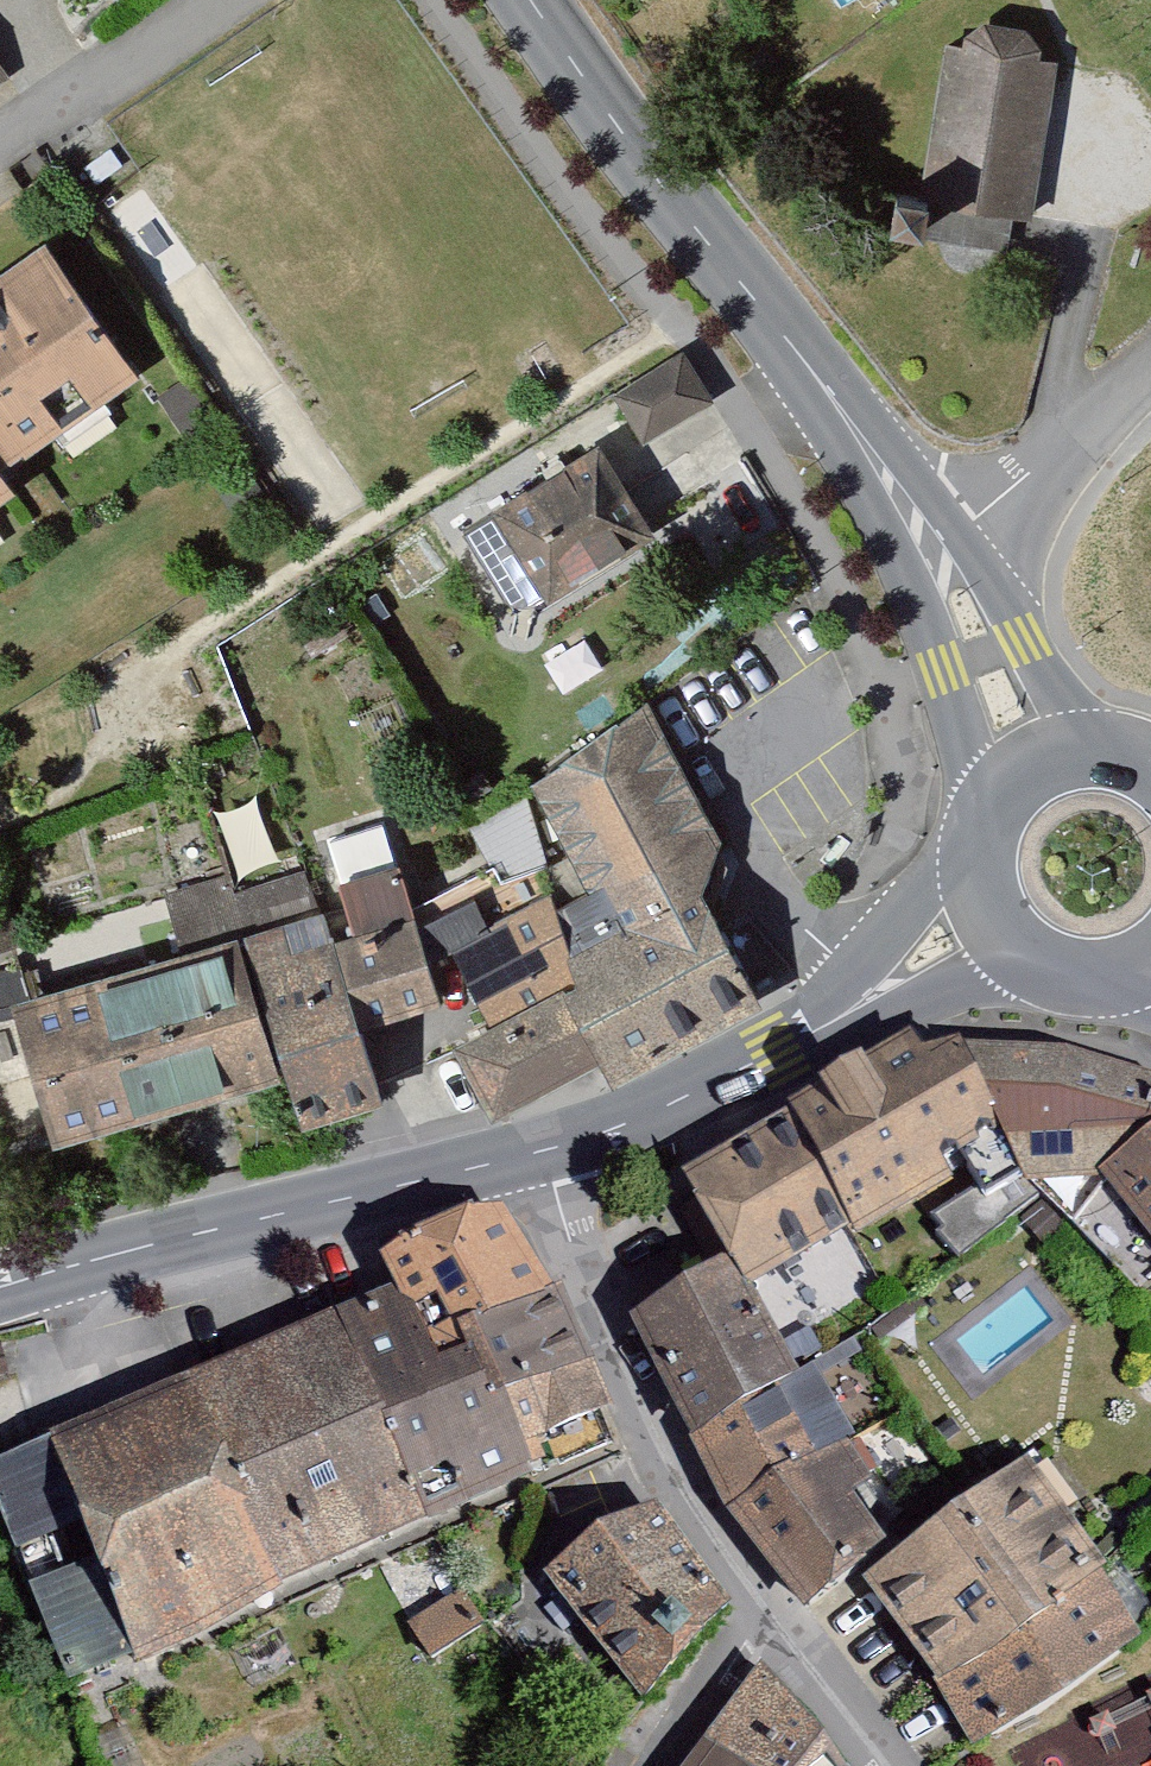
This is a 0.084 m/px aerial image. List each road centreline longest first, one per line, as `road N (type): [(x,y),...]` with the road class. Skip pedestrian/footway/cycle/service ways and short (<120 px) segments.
road 1 (secondary): [(532,0),(949,556)]
road 2 (track): [(113,1678),(631,1432)]
road 3 (tertiary): [(546,1153),(193,1223),(0,1277)]
road 4 (tertiary): [(995,916),(684,1096),(546,1153)]
road 5 (residential): [(733,1609),(631,1432),(546,1153)]
road 6 (residential): [(0,152),(230,0)]
road 7 (residential): [(949,556),(1150,368)]
road 8 (secondary): [(949,556),(1044,761)]
road 9 (residential): [(850,1765),(733,1609)]
road 10 (residential): [(733,1609),(640,1765)]
road 11 (secondary): [(1044,761),(999,801),(987,828),(981,858),(995,916)]
road 12 (secondary): [(995,916),(1016,944),(1078,974),(1113,974),(1150,960)]

